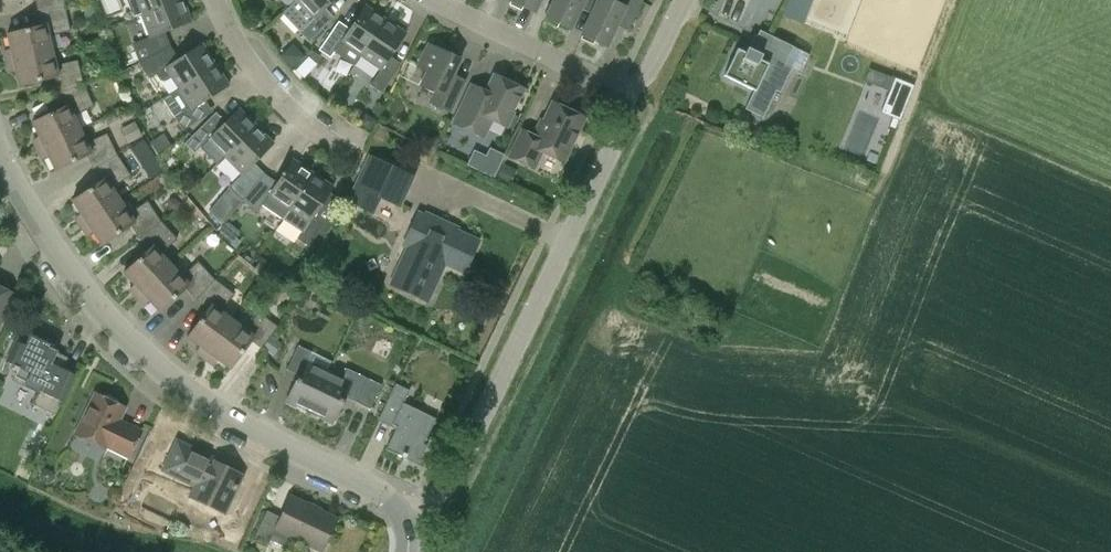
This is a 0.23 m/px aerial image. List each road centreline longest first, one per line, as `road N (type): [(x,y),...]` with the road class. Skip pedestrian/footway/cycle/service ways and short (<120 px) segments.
road 1 (residential): [(409,516),(393,494),(221,413),(127,343),(67,276),(0,167)]
road 2 (residential): [(409,516),(448,490),(642,97)]
road 3 (residential): [(642,97),(530,56),(434,0)]
road 4 (residential): [(340,144),(290,105),(219,0)]

